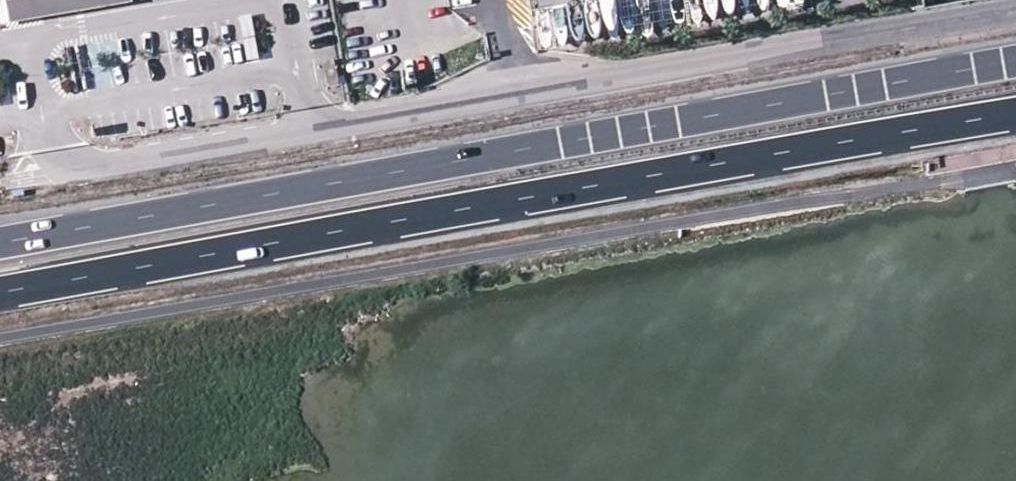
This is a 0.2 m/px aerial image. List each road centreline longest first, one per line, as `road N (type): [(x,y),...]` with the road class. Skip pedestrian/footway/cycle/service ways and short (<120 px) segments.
road 1 (primary): [(1015,65),(0,245)]
road 2 (primary): [(0,293),(1015,117)]
road 3 (unclassified): [(1015,16),(55,178)]

